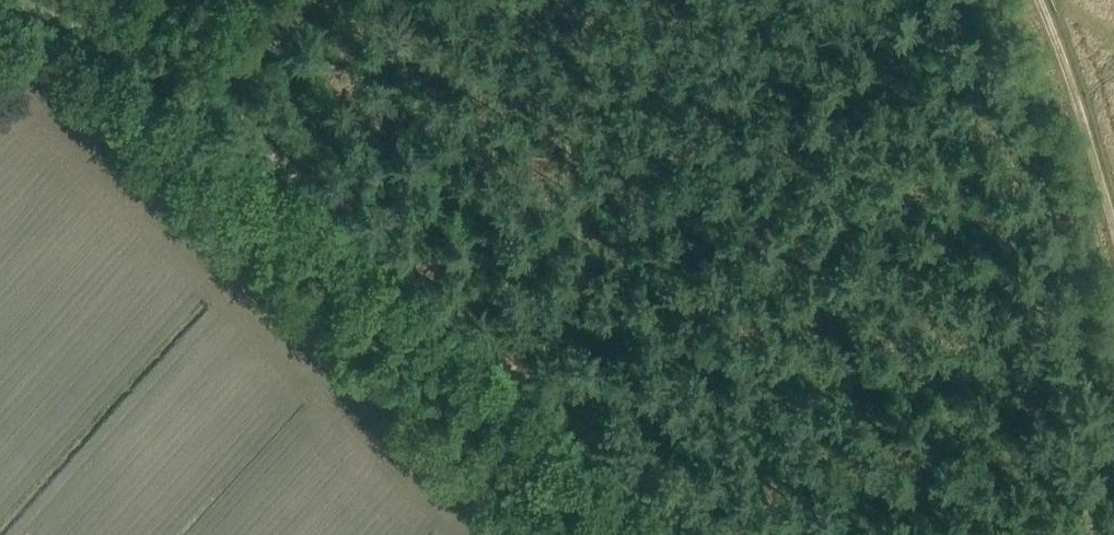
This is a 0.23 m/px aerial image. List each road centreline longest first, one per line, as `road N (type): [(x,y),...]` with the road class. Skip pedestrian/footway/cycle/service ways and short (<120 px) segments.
road 1 (track): [(666,534),(212,101),(0,1)]
road 2 (track): [(1042,0),(1113,208)]
road 3 (track): [(212,101),(319,0)]

